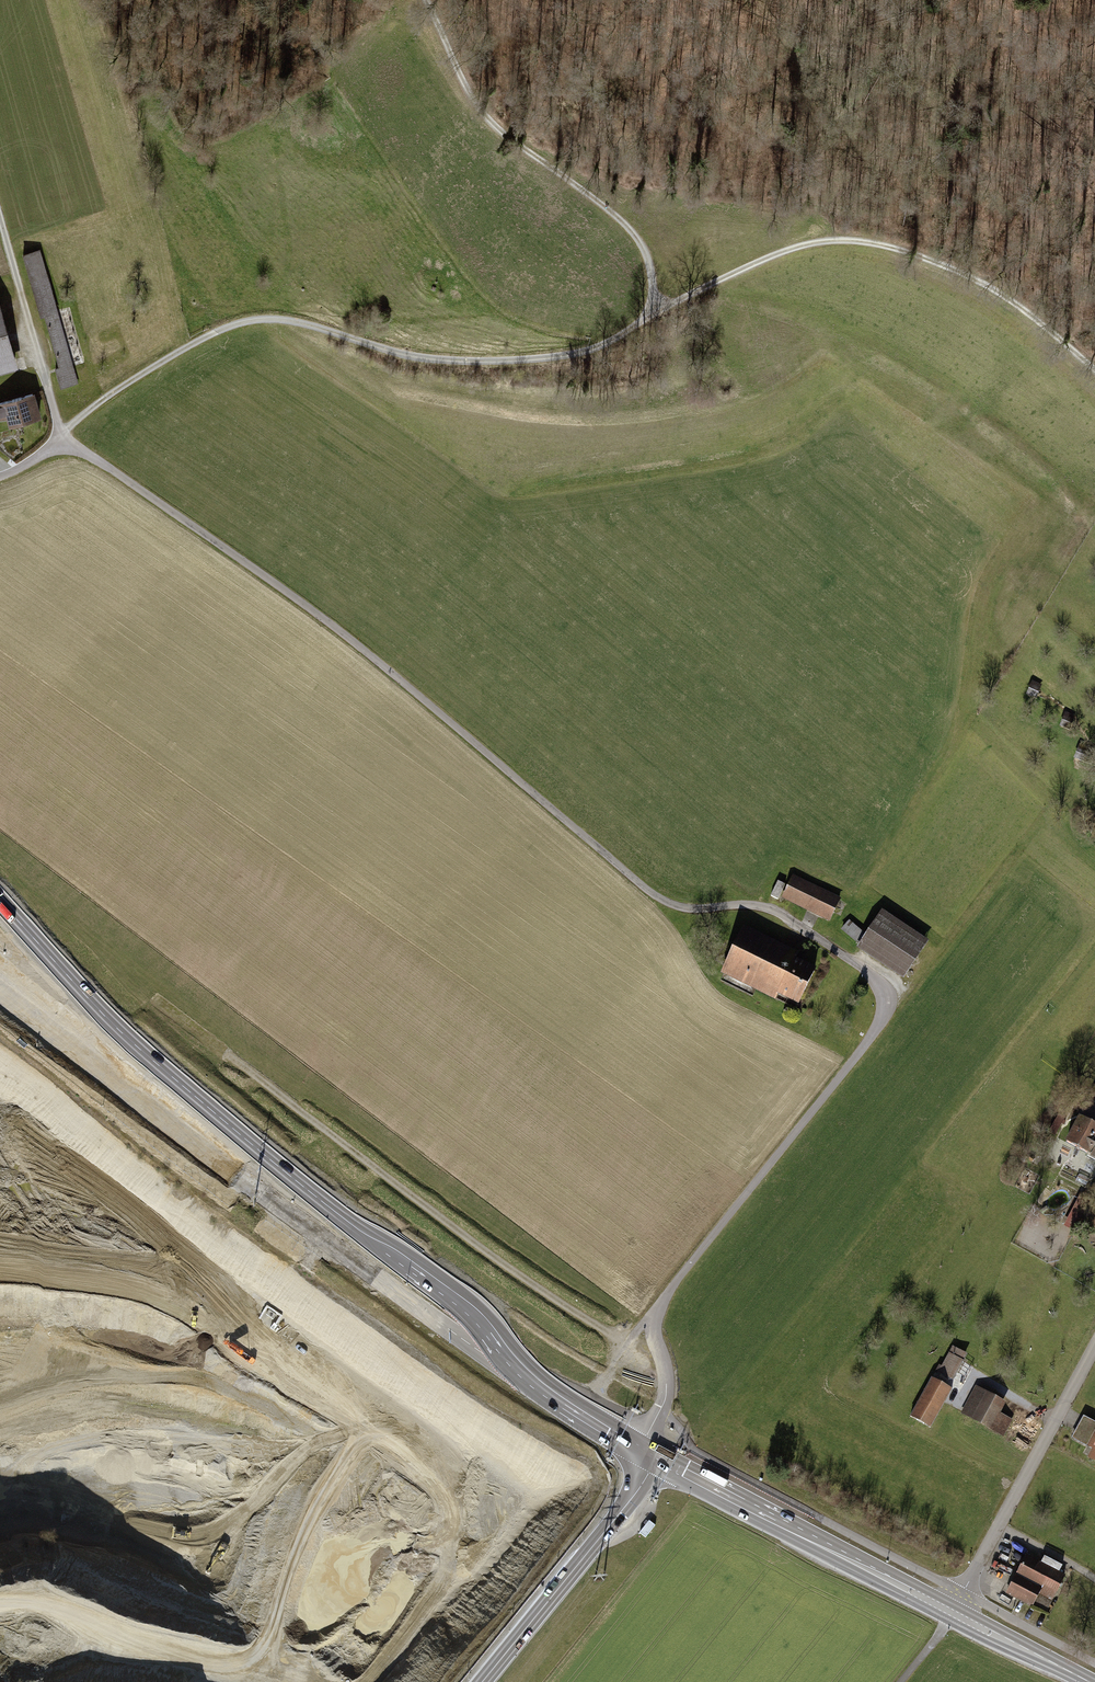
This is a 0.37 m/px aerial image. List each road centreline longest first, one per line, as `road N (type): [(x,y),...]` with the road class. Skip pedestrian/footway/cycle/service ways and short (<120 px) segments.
road 1 (track): [(60,435),(334,626),(659,898),(684,908),(765,907),(890,991),(886,1020),(668,1293),(655,1339),(666,1396),(644,1452)]
road 2 (track): [(60,435),(210,329),(266,320),(419,353),(497,359),(595,344),(787,250),(833,239),(971,279),(1094,371)]
road 3 (primary): [(644,1452),(531,1381),(473,1312),(315,1195),(134,1045),(0,903)]
road 4 (primary): [(0,989),(456,1335),(644,1452)]
road 5 (track): [(647,320),(640,253),(424,0)]
road 6 (primary): [(644,1452),(953,1610)]
road 7 (residential): [(1094,1345),(953,1610)]
road 8 (primary): [(481,1681),(629,1500),(644,1452)]
road 9 (track): [(60,435),(0,215)]
road 10 (primary): [(953,1610),(1091,1681)]

